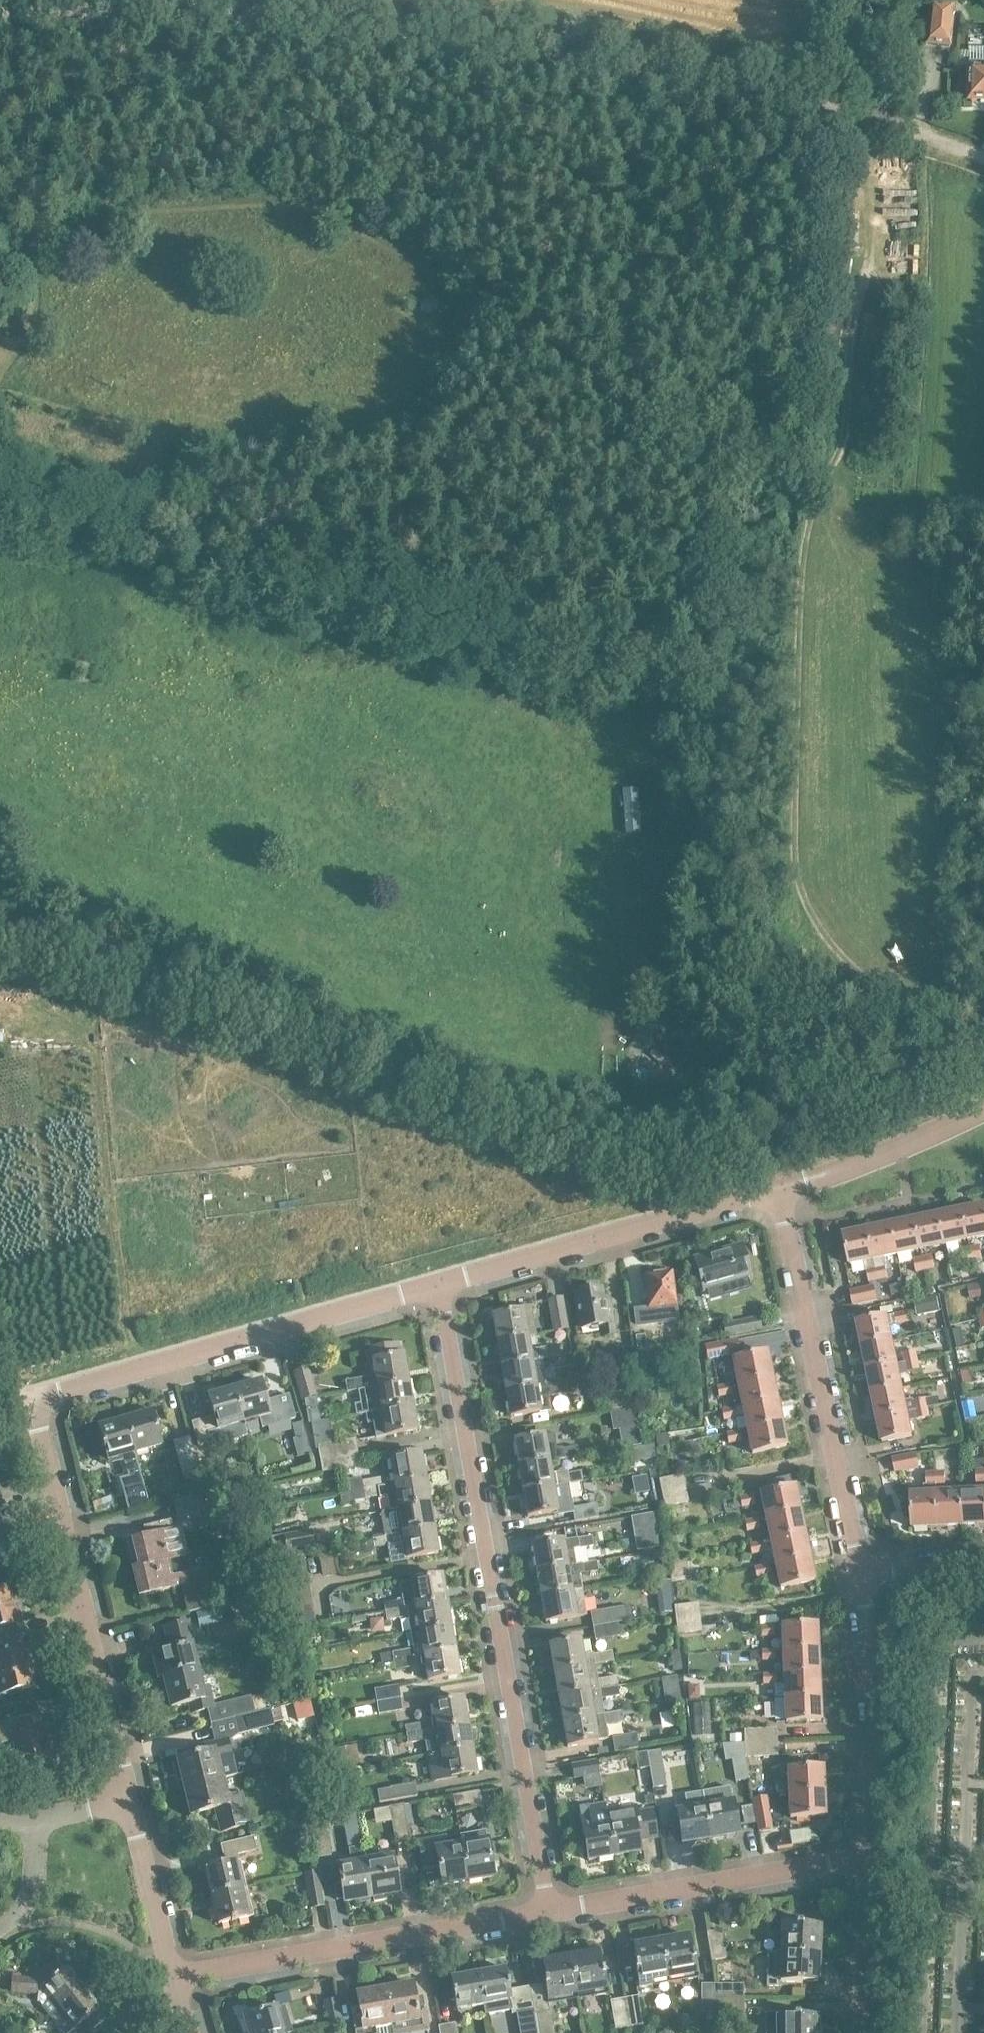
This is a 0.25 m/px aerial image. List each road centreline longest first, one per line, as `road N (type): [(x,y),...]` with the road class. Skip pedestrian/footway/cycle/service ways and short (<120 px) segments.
road 1 (track): [(873,275),(842,471),(809,550),(780,869),(853,967),(884,993),(983,1037)]
road 2 (residential): [(128,1799),(53,1454),(49,1394),(442,1282)]
road 3 (track): [(817,109),(301,4),(63,10)]
road 4 (residential): [(545,1910),(442,1282)]
road 5 (track): [(639,868),(651,1023),(664,1049),(983,1076)]
road 6 (residential): [(862,1578),(780,1189)]
road 7 (residential): [(172,1979),(545,1910)]
road 8 (residential): [(442,1282),(780,1189)]
road 9 (residential): [(545,1910),(860,1861)]
road 10 (residential): [(860,1861),(862,1578)]
road 11 (residential): [(780,1189),(983,1106)]
road 12 (residential): [(172,1979),(128,1799)]
road 13 (track): [(983,157),(817,109)]
road 14 (residential): [(866,2032),(860,1861)]
road 15 (track): [(872,119),(870,174),(883,236),(873,275)]
road 16 (residential): [(862,1578),(983,1568)]

